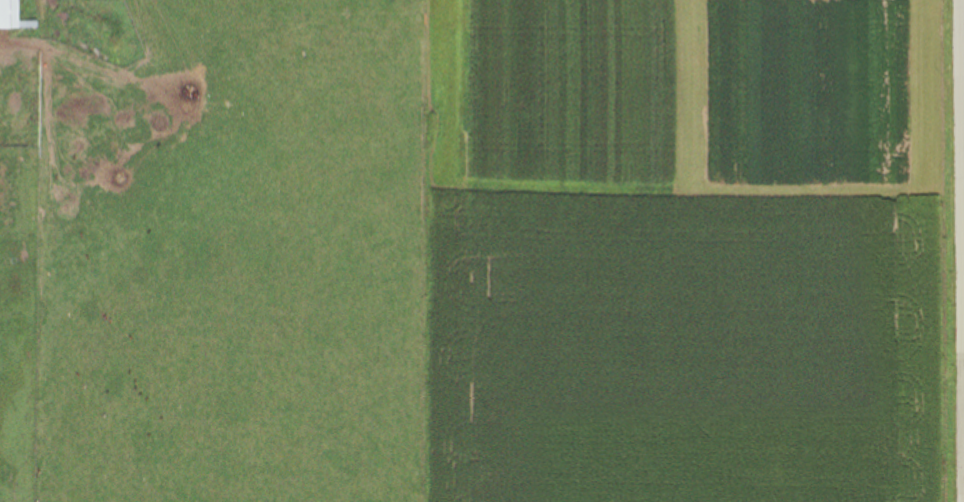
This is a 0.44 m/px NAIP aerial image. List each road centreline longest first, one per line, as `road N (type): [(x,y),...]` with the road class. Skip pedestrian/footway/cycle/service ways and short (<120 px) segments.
road 1 (residential): [(963,501),(959,0)]

